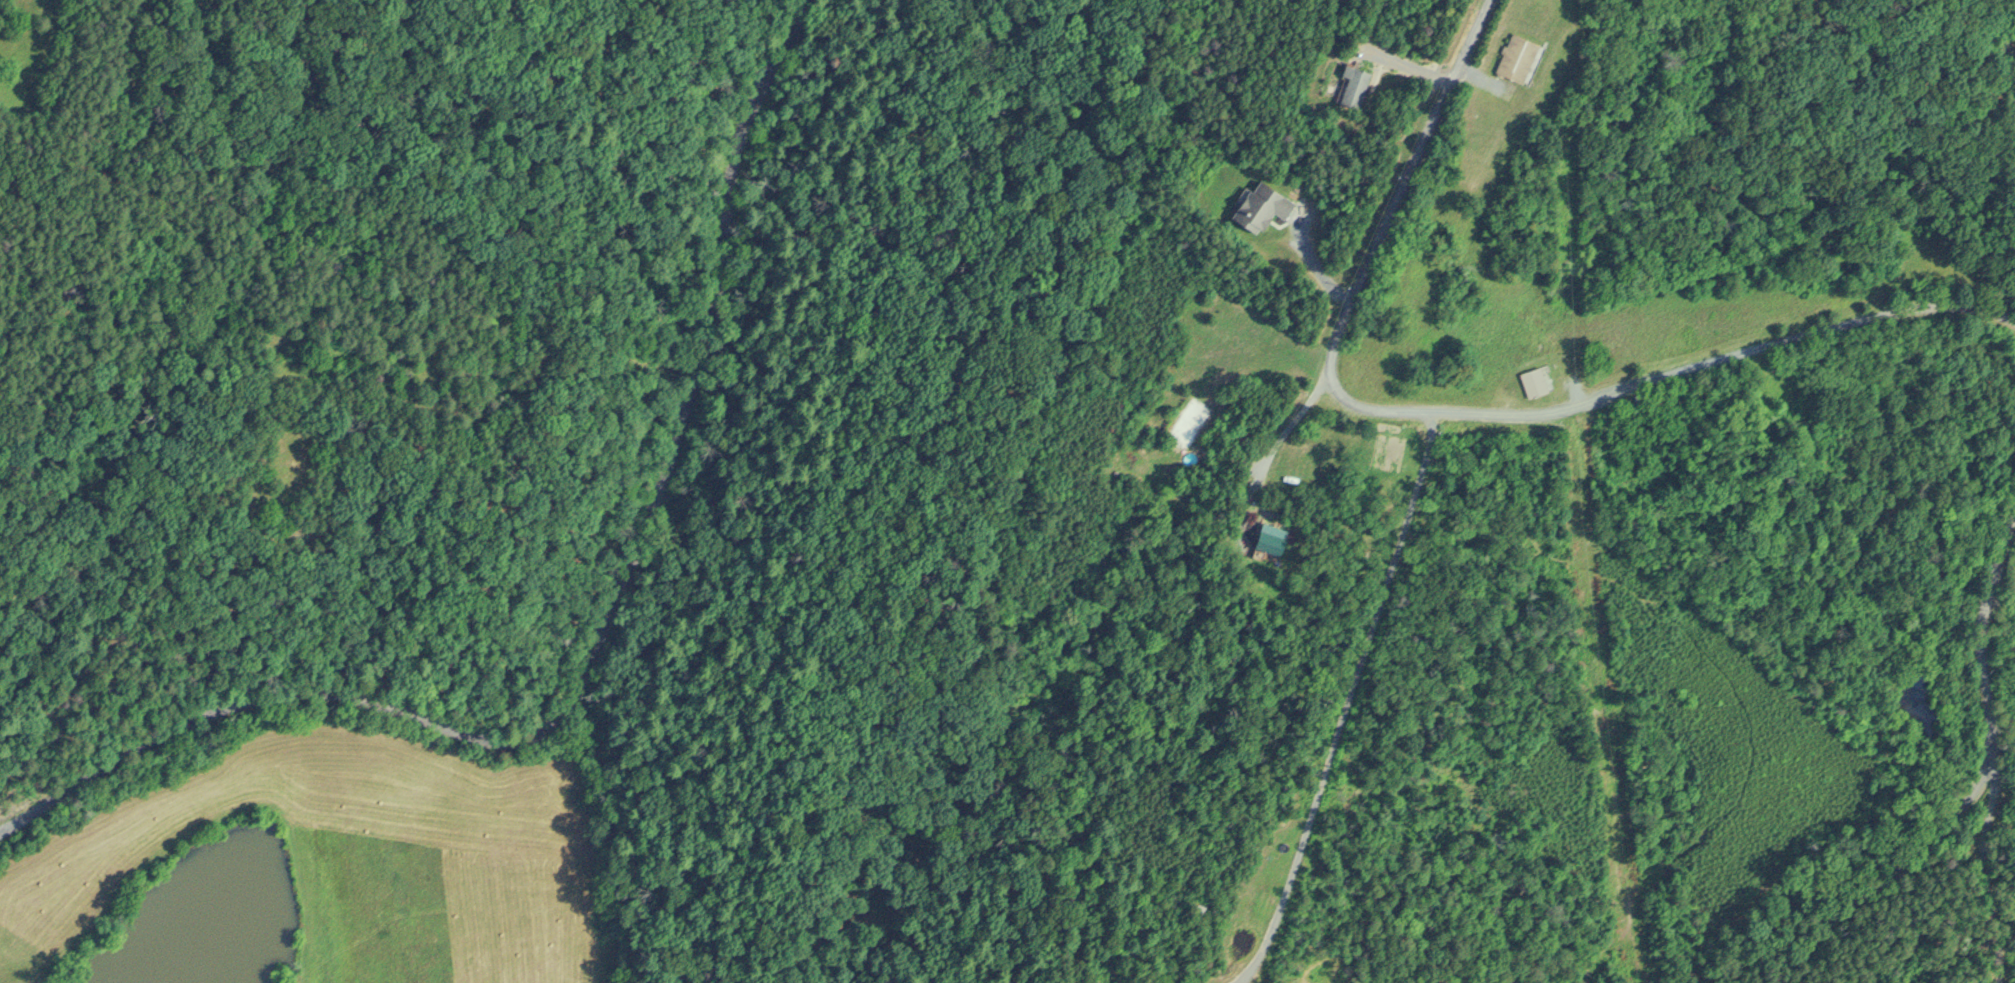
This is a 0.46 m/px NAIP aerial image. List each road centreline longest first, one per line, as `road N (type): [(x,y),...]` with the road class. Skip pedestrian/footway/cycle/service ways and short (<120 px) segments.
road 1 (residential): [(0,836),(169,736),(282,698),(372,707),(507,749),(560,725),(595,660),(694,394),(740,139),(801,0)]
road 2 (residential): [(2014,324),(1970,308),(1891,313),(1529,420),(1368,415),(1352,411),(1332,389)]
road 3 (residential): [(1332,389),(1330,366),(1347,317),(1492,0)]
road 4 (residential): [(1975,790),(1992,741),(1984,621),(2014,509)]
road 5 (residential): [(1772,982),(1795,944),(1975,790)]
road 6 (residential): [(1975,790),(2003,937),(1999,982)]

